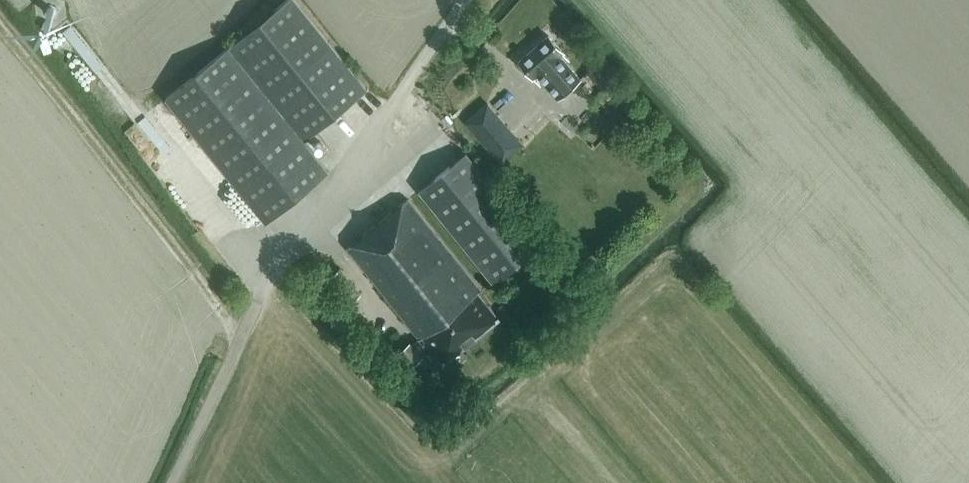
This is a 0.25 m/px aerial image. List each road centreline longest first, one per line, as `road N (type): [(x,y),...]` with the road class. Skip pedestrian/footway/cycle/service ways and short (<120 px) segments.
road 1 (track): [(314,222),(268,296),(178,482)]

